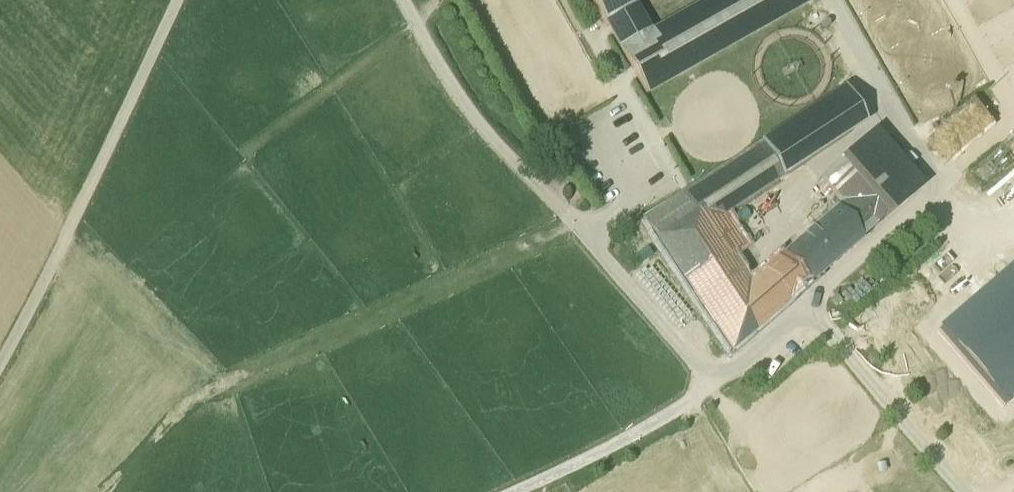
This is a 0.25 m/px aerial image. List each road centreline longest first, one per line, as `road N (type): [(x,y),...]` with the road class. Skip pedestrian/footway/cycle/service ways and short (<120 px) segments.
road 1 (residential): [(515,491),(626,444),(803,303),(966,491)]
road 2 (track): [(406,0),(473,118),(712,380)]
road 3 (residential): [(177,0),(0,364)]

